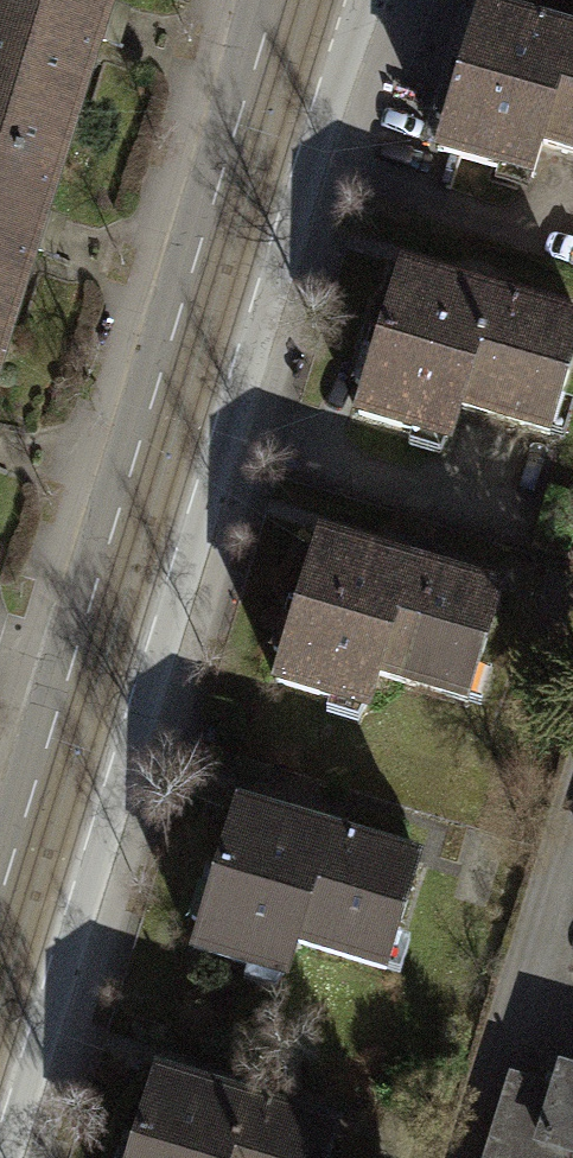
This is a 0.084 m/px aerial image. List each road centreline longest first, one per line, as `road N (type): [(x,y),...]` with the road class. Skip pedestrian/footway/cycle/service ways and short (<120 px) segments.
road 1 (tertiary): [(0,986),(298,0)]

